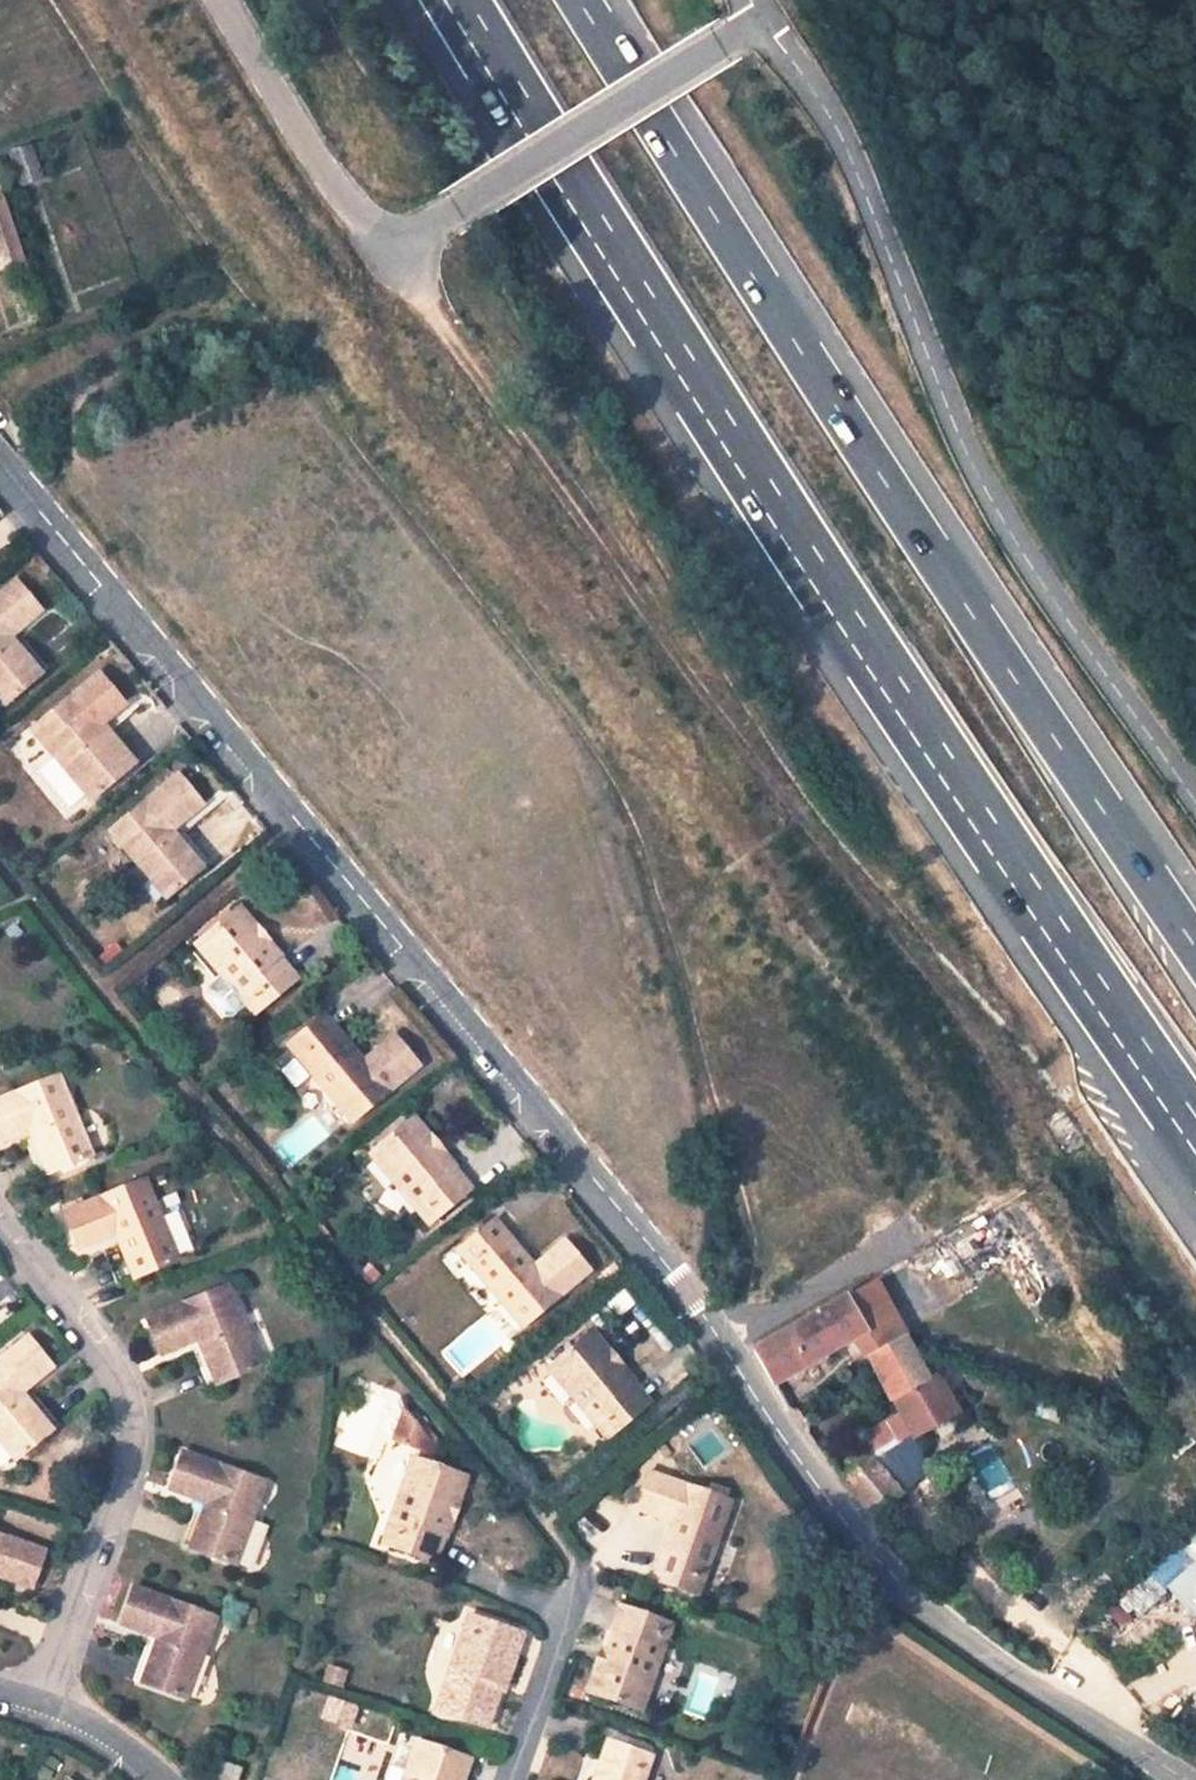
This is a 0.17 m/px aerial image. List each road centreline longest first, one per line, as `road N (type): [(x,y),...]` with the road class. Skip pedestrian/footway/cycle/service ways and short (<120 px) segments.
road 1 (residential): [(875,1556),(466,1040),(232,768),(0,463)]
road 2 (motorway): [(456,0),(792,536),(1195,1135)]
road 3 (track): [(730,1369),(737,1291),(724,1170),(603,769),(614,582),(589,526),(396,245)]
road 4 (motorway): [(1195,940),(725,246),(579,0)]
road 5 (unclassified): [(1195,795),(1010,526),(959,436),(861,181),(769,13)]
road 6 (unclassified): [(769,13),(452,203),(396,245),(339,190),(219,0)]
road 7 (residential): [(0,1196),(128,1418),(54,1691)]
road 8 (unclassified): [(1179,1779),(908,1591),(875,1556)]
road 9 (residential): [(580,1575),(510,1779)]
road 10 (residential): [(172,1779),(54,1691)]

